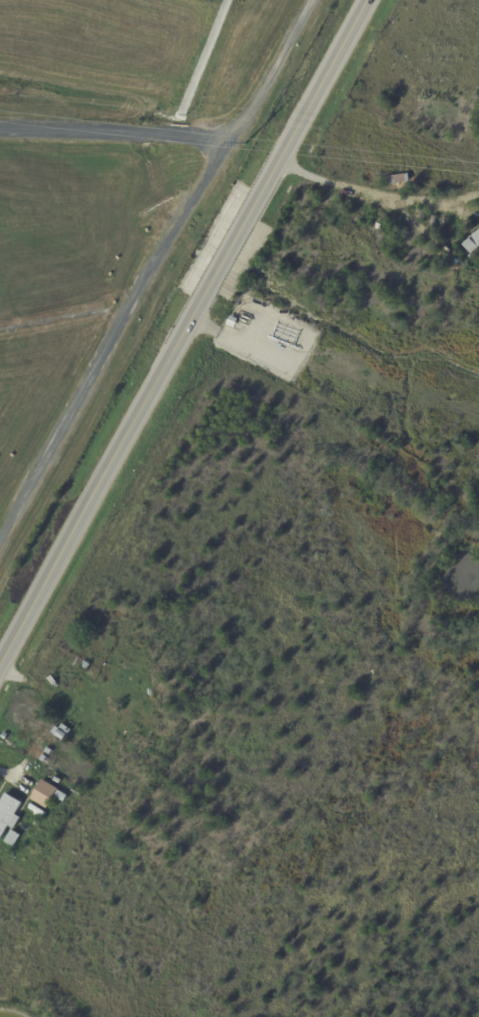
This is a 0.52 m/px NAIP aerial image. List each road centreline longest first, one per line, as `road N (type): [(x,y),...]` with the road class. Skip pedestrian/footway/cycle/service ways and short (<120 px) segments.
road 1 (secondary): [(202,301),(0,666)]
road 2 (secondary): [(368,0),(262,192)]
road 3 (secondary): [(262,192),(202,301)]

